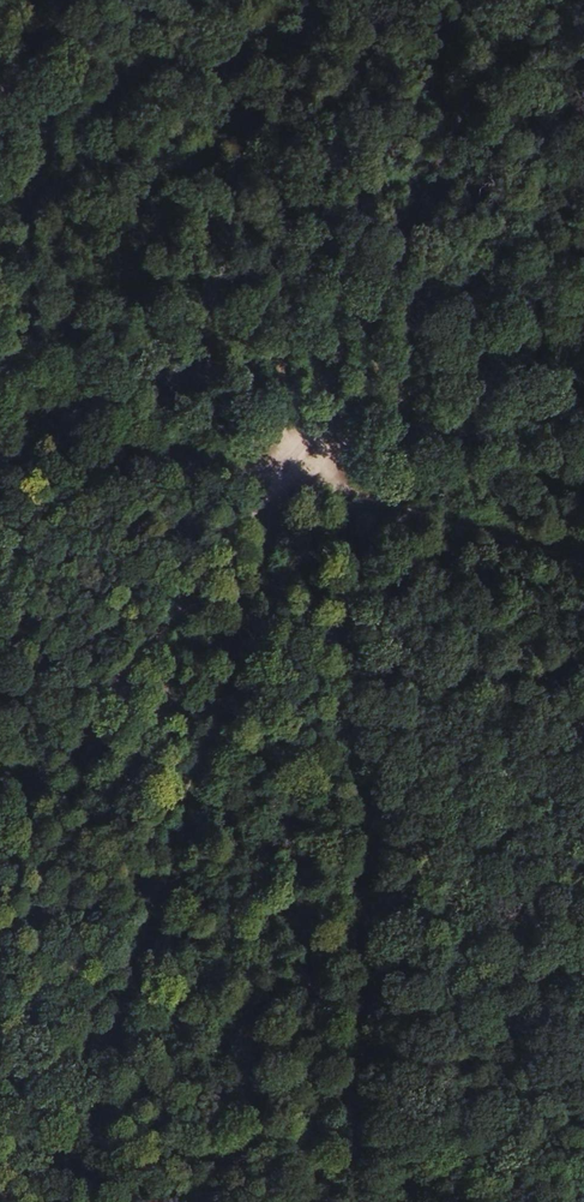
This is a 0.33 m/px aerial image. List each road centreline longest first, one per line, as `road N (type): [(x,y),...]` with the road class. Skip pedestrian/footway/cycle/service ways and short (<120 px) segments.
road 1 (track): [(357,1201),(352,710),(339,515),(288,465)]
road 2 (track): [(583,288),(288,465)]
road 3 (track): [(0,457),(288,465)]

